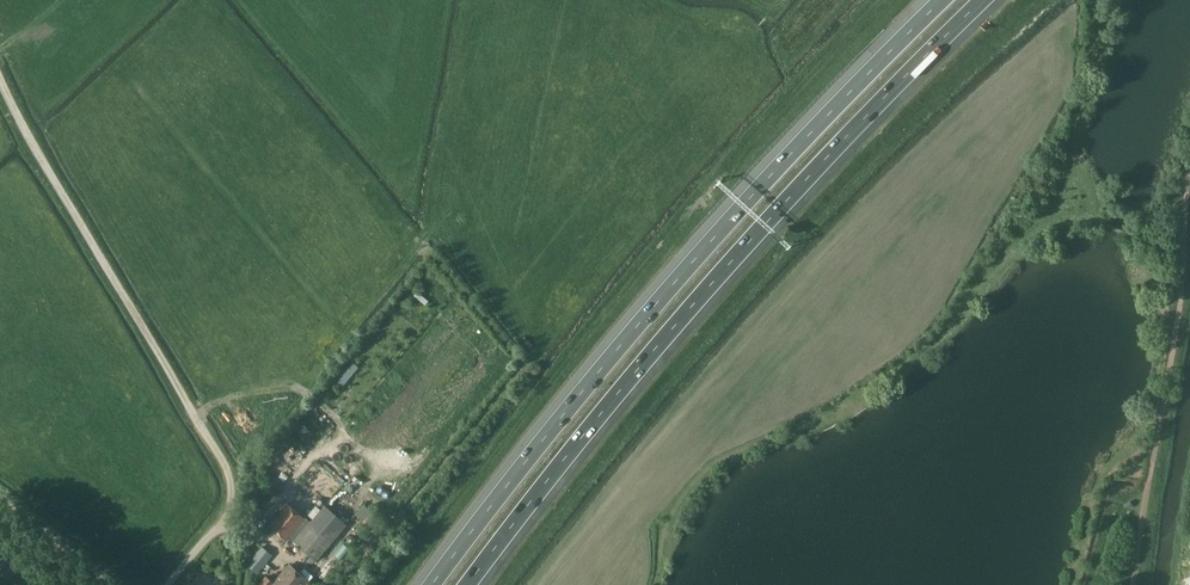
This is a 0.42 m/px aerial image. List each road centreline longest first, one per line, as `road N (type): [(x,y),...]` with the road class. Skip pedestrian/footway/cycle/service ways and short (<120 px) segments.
road 1 (motorway): [(466,584),(658,345),(983,0)]
road 2 (motorway): [(944,0),(632,332),(433,584)]
road 3 (track): [(197,419),(0,80)]
road 4 (unclassified): [(167,584),(230,507),(225,465),(197,419)]
road 5 (unclassified): [(0,503),(116,584)]

